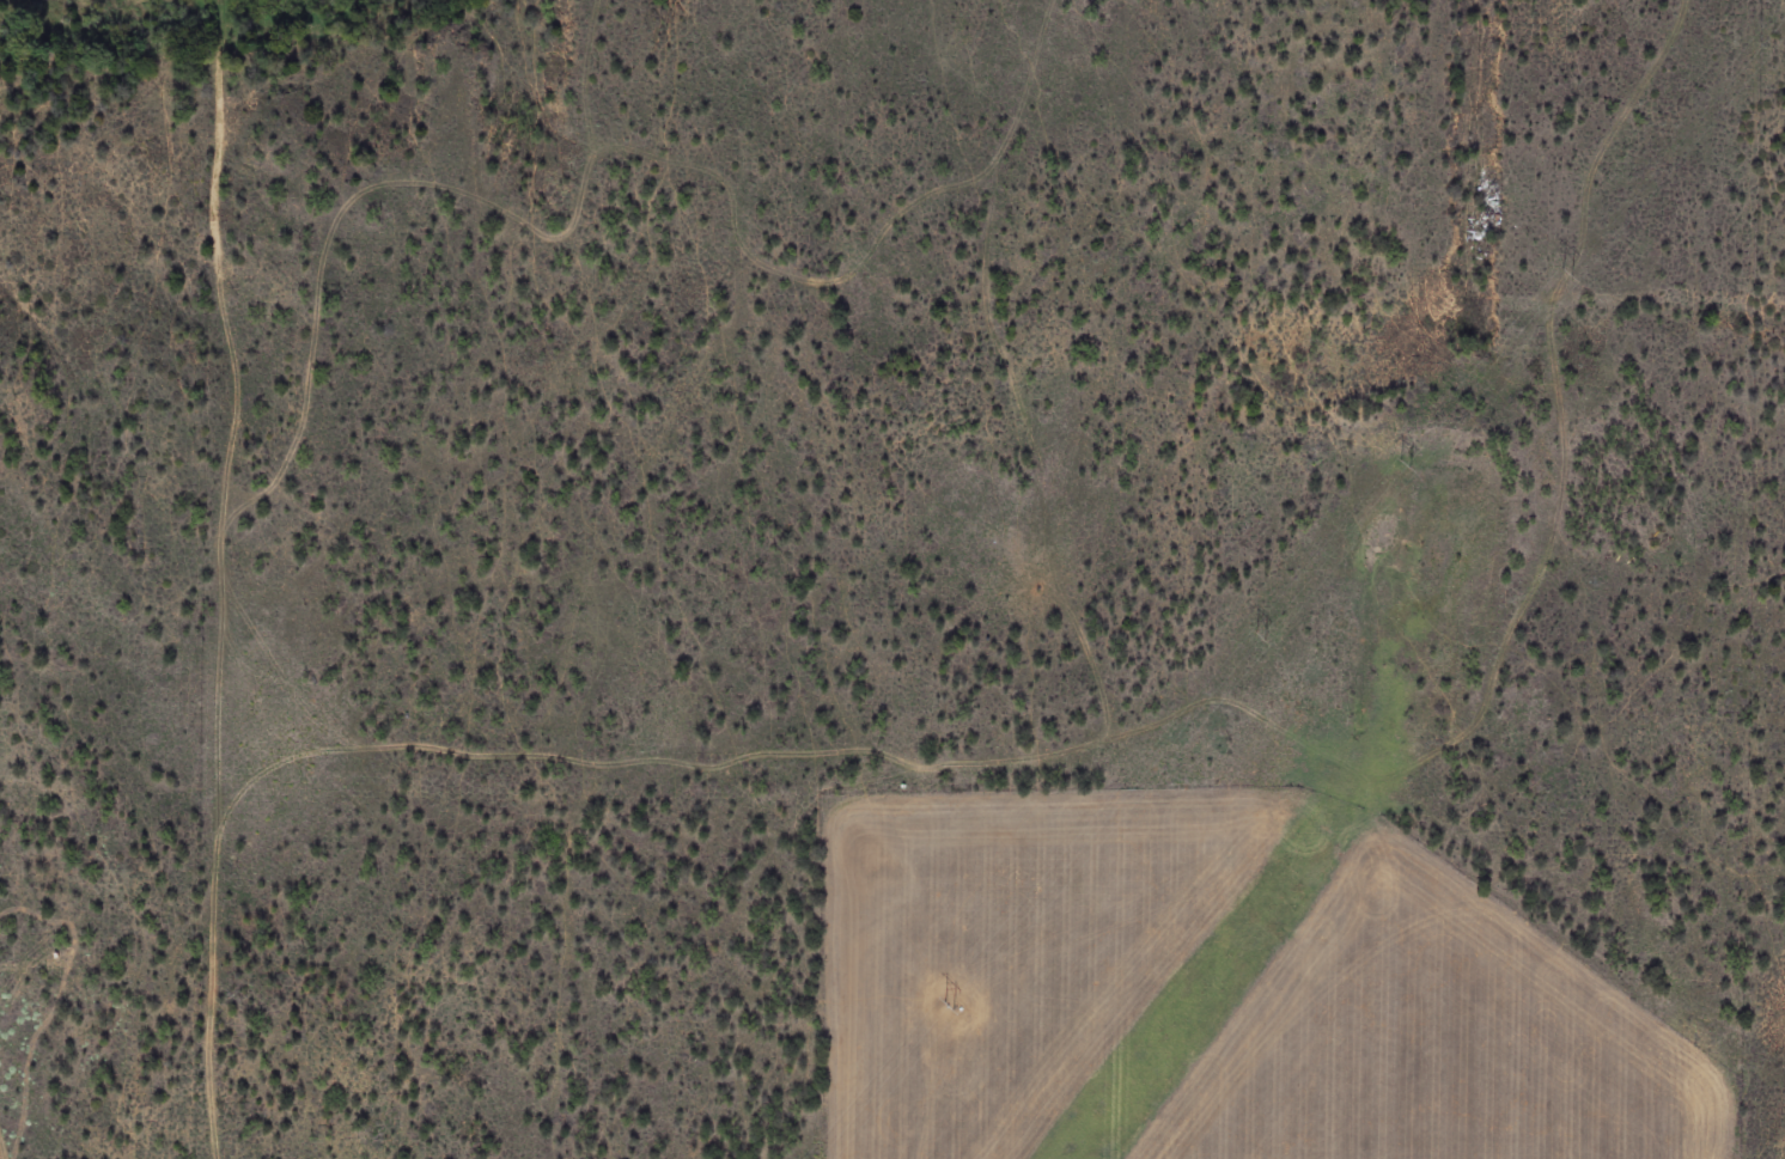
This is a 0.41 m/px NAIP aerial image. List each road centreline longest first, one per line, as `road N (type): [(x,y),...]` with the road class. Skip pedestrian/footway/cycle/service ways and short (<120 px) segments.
road 1 (residential): [(1704,1158),(1652,971),(1640,663),(1566,459),(1486,310),(1499,230),(1672,0)]

